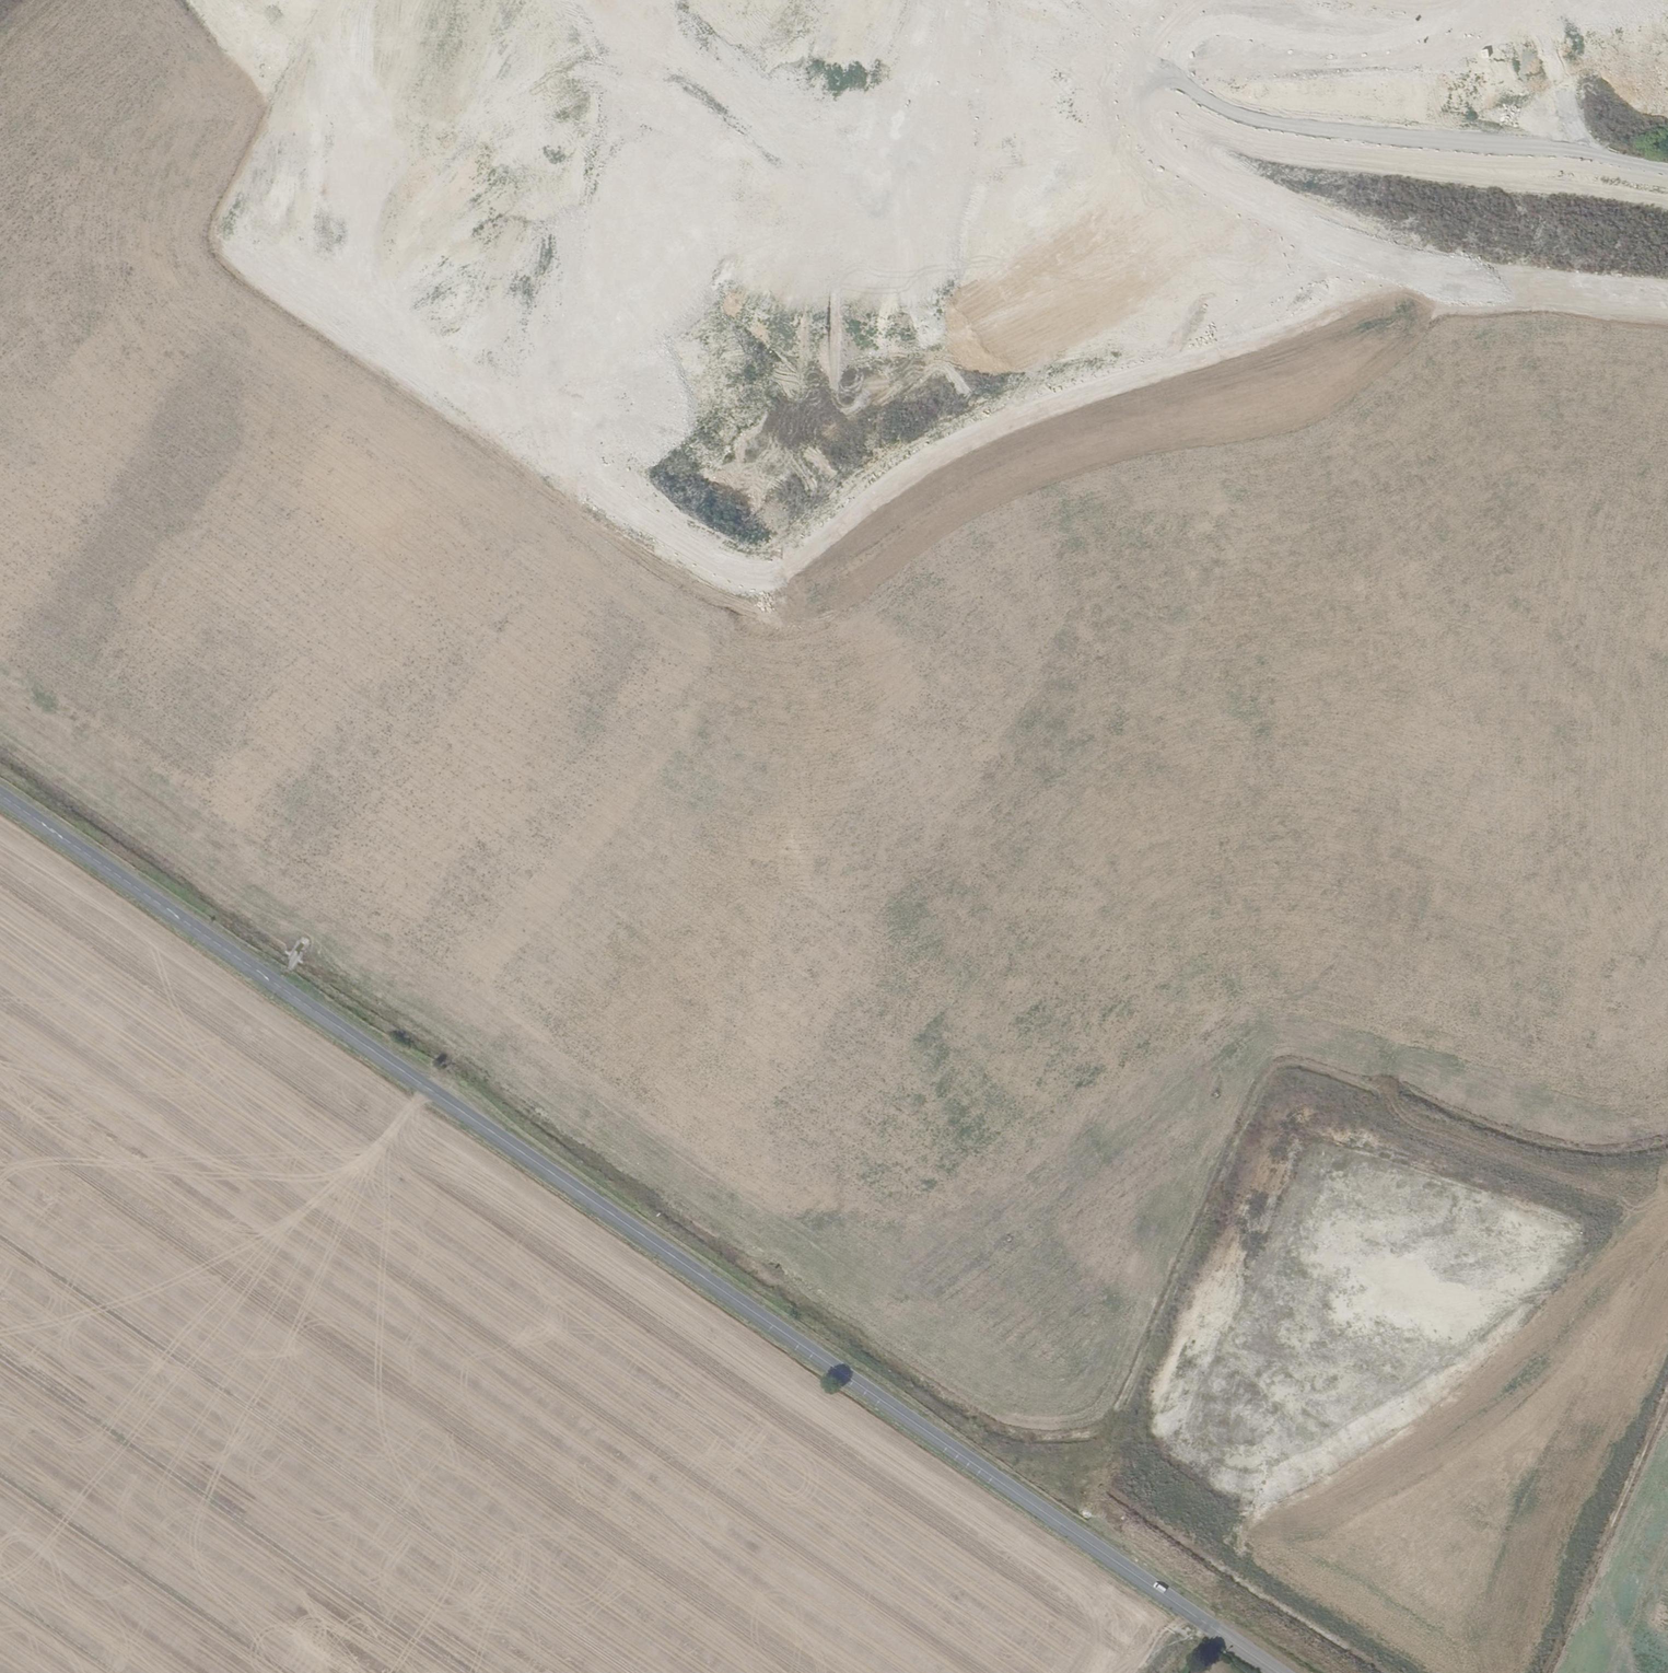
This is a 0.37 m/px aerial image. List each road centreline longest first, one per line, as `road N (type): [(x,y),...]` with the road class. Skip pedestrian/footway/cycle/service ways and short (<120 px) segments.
road 1 (tertiary): [(1280,1672),(0,793)]

